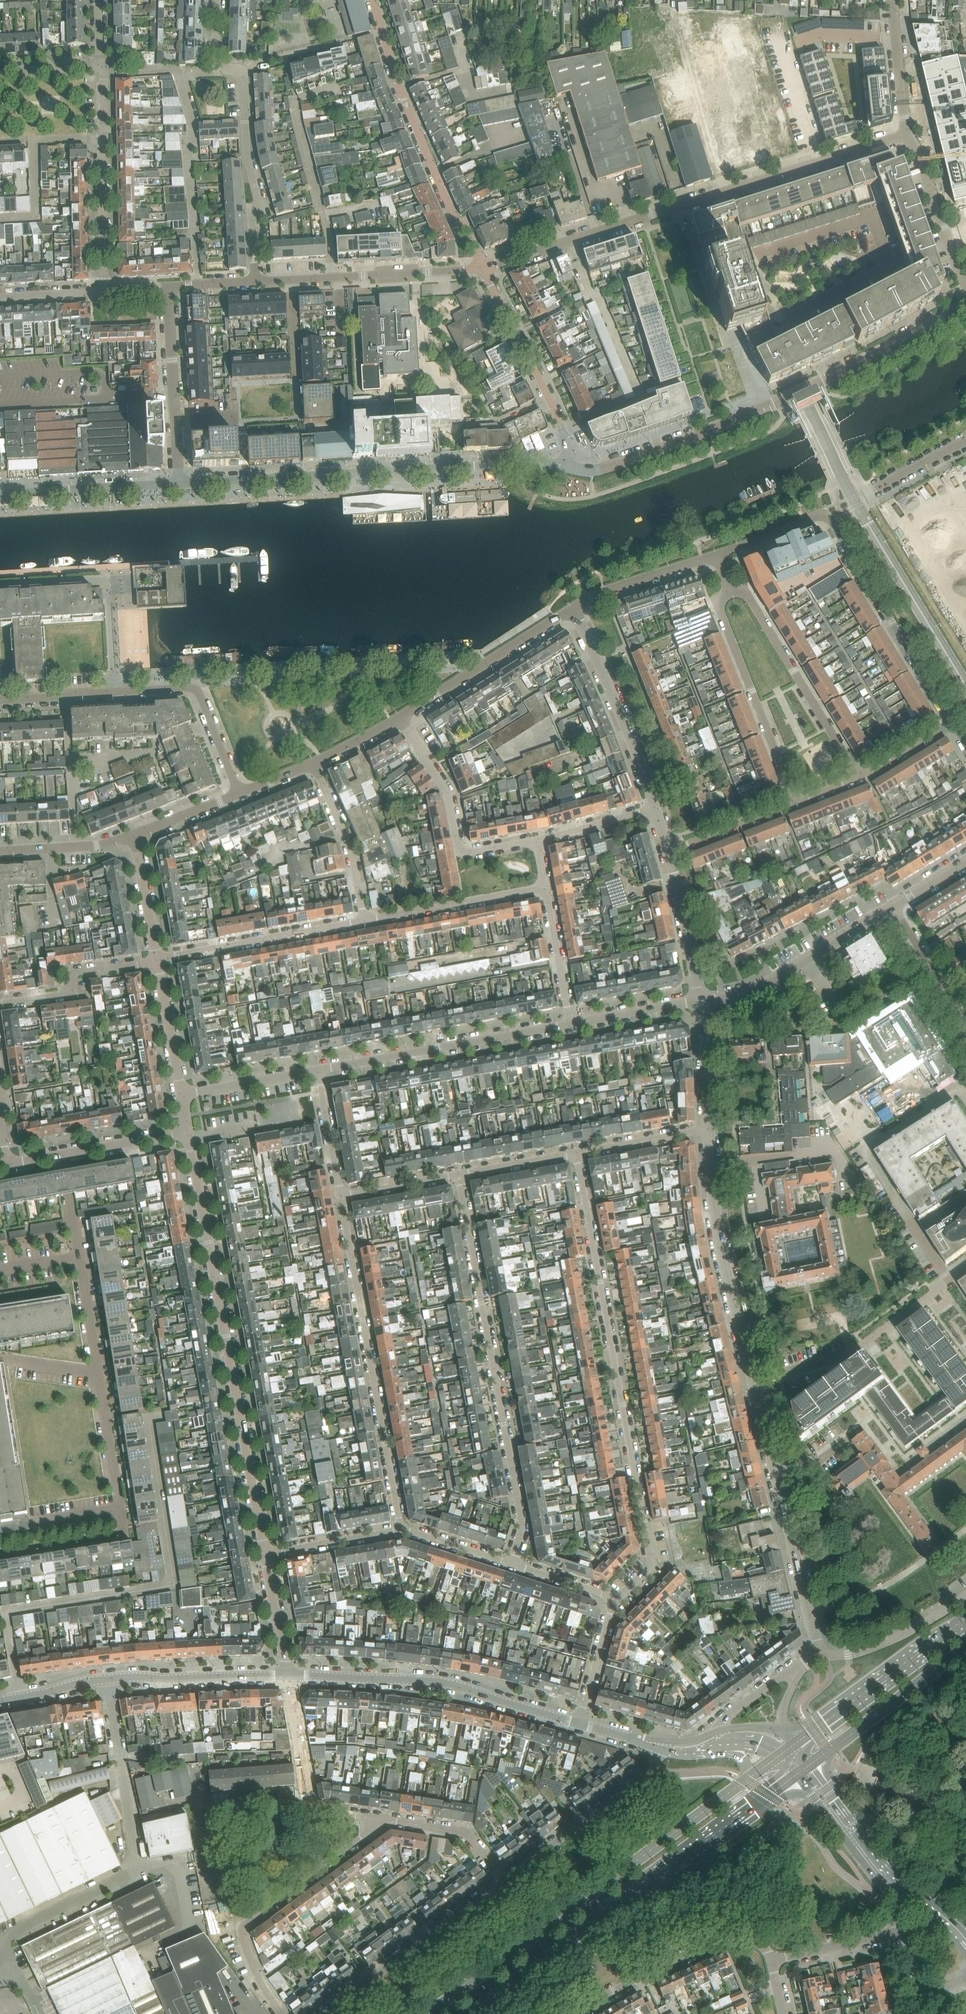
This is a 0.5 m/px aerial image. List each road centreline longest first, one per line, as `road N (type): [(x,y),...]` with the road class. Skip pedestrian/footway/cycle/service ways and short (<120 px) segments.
road 1 (residential): [(816,1656),(736,1314),(713,1199),(709,1131)]
road 2 (residential): [(615,1599),(653,1564),(576,1154)]
road 3 (residential): [(266,1555),(189,1138)]
road 4 (secondary): [(470,2013),(795,1776)]
road 5 (secondary): [(751,1777),(429,2013)]
road 6 (residential): [(459,1175),(524,1528),(513,1564)]
road 7 (residential): [(564,467),(180,484)]
road 8 (residential): [(953,722),(826,518),(717,553)]
road 9 (residential): [(483,268),(818,163)]
road 10 (residential): [(341,1196),(402,1528)]
road 11 (residential): [(255,281),(258,200),(242,80),(235,70),(215,70),(218,0)]
road 12 (tertiary): [(289,1675),(436,1681),(580,1723)]
road 13 (tertiary): [(0,1701),(106,1678),(289,1675)]
road 14 (residential): [(483,268),(399,88),(374,0)]
road 15 (residential): [(281,2013),(260,1984),(244,1930),(372,1831),(375,1819)]
road 16 (residential): [(319,1071),(570,1024)]
road 17 (residential): [(801,391),(648,455),(594,472),(564,467)]
road 18 (residential): [(862,776),(745,591),(729,590)]
road 19 (residential): [(537,841),(461,853),(448,791),(400,717)]
road 20 (residential): [(255,281),(483,268)]
road 21 (residential): [(729,590),(720,603),(795,801)]
road 22 (residential): [(105,292),(102,67)]
road 23 (residential): [(658,811),(574,606)]
road 24 (residential): [(770,1961),(760,1944),(728,1939),(579,2013)]
road 25 (residential): [(0,587),(102,581),(116,696)]
road 26 (residential): [(483,268),(563,430),(564,467)]
road 27 (unclassified): [(965,684),(853,500)]
road 28 (unclassified): [(702,1001),(756,989),(892,905)]
road 29 (residential): [(501,1885),(653,1770),(658,1746)]
road 30 (tertiary): [(965,1944),(876,1869),(819,1793)]
road 31 (residential): [(157,960),(363,920)]
road 32 (secondary): [(965,1621),(795,1744)]
road 33 (residential): [(338,2013),(369,1980),(501,1885)]
road 34 (residential): [(574,606),(400,717)]
road 35 (residential): [(922,1994),(911,1940),(898,1932),(770,1961)]
road 36 (residential): [(180,484),(168,287)]
road 37 (residential): [(375,1819),(313,1806),(289,1675)]
road 38 (residential): [(116,696),(191,691),(235,795)]
road 39 (residential): [(965,302),(801,391)]
road 40 (residential): [(363,920),(545,888)]
road 41 (residential): [(180,484),(0,495)]
road 42 (secondary): [(825,1754),(965,1650)]
road 43 (residential): [(157,960),(78,973),(61,994),(0,1002)]
road 44 (residential): [(363,920),(350,848),(312,763)]
road 45 (residential): [(816,1656),(883,1643),(965,1594)]
road 46 (residential): [(965,282),(918,148),(906,135)]
road 47 (residential): [(702,1001),(671,849)]
road 48 (residential): [(501,1885),(463,1831),(375,1819)]
road 49 (residential): [(717,553),(574,606)]
road 50 (residential): [(182,1097),(319,1071)]
road 51 (residential): [(182,1097),(157,960)]
road 52 (residential): [(266,1555),(402,1528)]
road 53 (residential): [(545,888),(570,1024)]
road 54 (residential): [(120,1508),(98,1372)]
road 55 (residential): [(135,834),(97,845),(0,851)]
road 56 (residential): [(906,135),(892,0)]
road 57 (residential): [(709,1131),(576,1154)]
road 58 (residential): [(570,1024),(702,1001)]
road 59 (residential): [(795,801),(671,849)]
road 60 (residential): [(709,1131),(702,1001)]
road 61 (residential): [(615,1599),(580,1723)]
road 62 (residential): [(61,1153),(188,1132)]
road 63 (residential): [(157,960),(135,834)]
road 64 (residential): [(341,1196),(319,1071)]
road 65 (residential): [(965,442),(853,500)]
road 66 (residential): [(658,811),(537,841)]
road 67 (residential): [(289,1675),(266,1555)]

